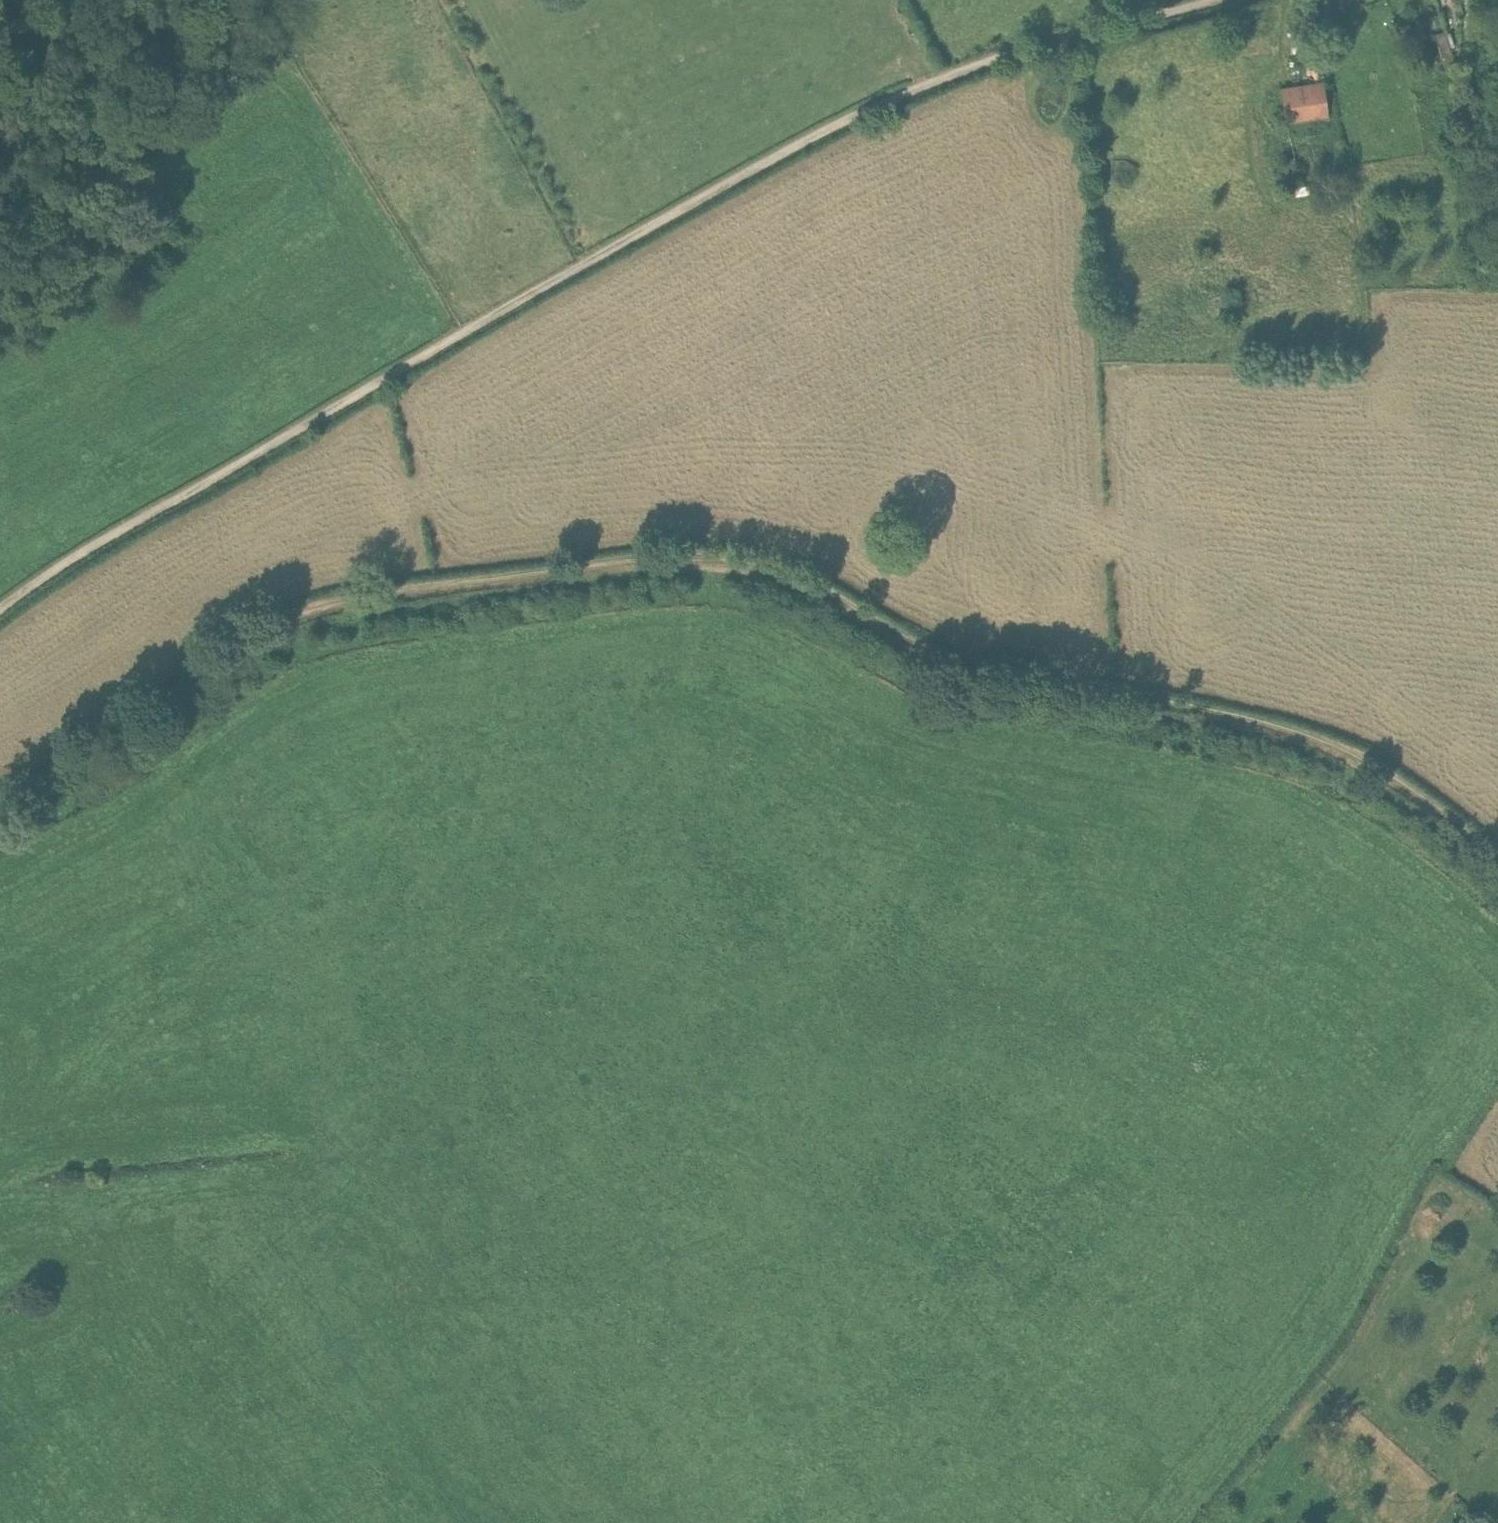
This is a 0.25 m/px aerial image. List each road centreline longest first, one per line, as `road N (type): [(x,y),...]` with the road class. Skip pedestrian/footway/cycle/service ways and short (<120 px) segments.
road 1 (track): [(0,798),(122,729),(209,659),(293,615),(606,563),(700,557),(798,577),(975,670),(1210,709),(1322,740),(1399,780),(1497,856)]
road 2 (track): [(0,610),(75,558),(493,315),(856,115),(1017,52),(1216,0)]

